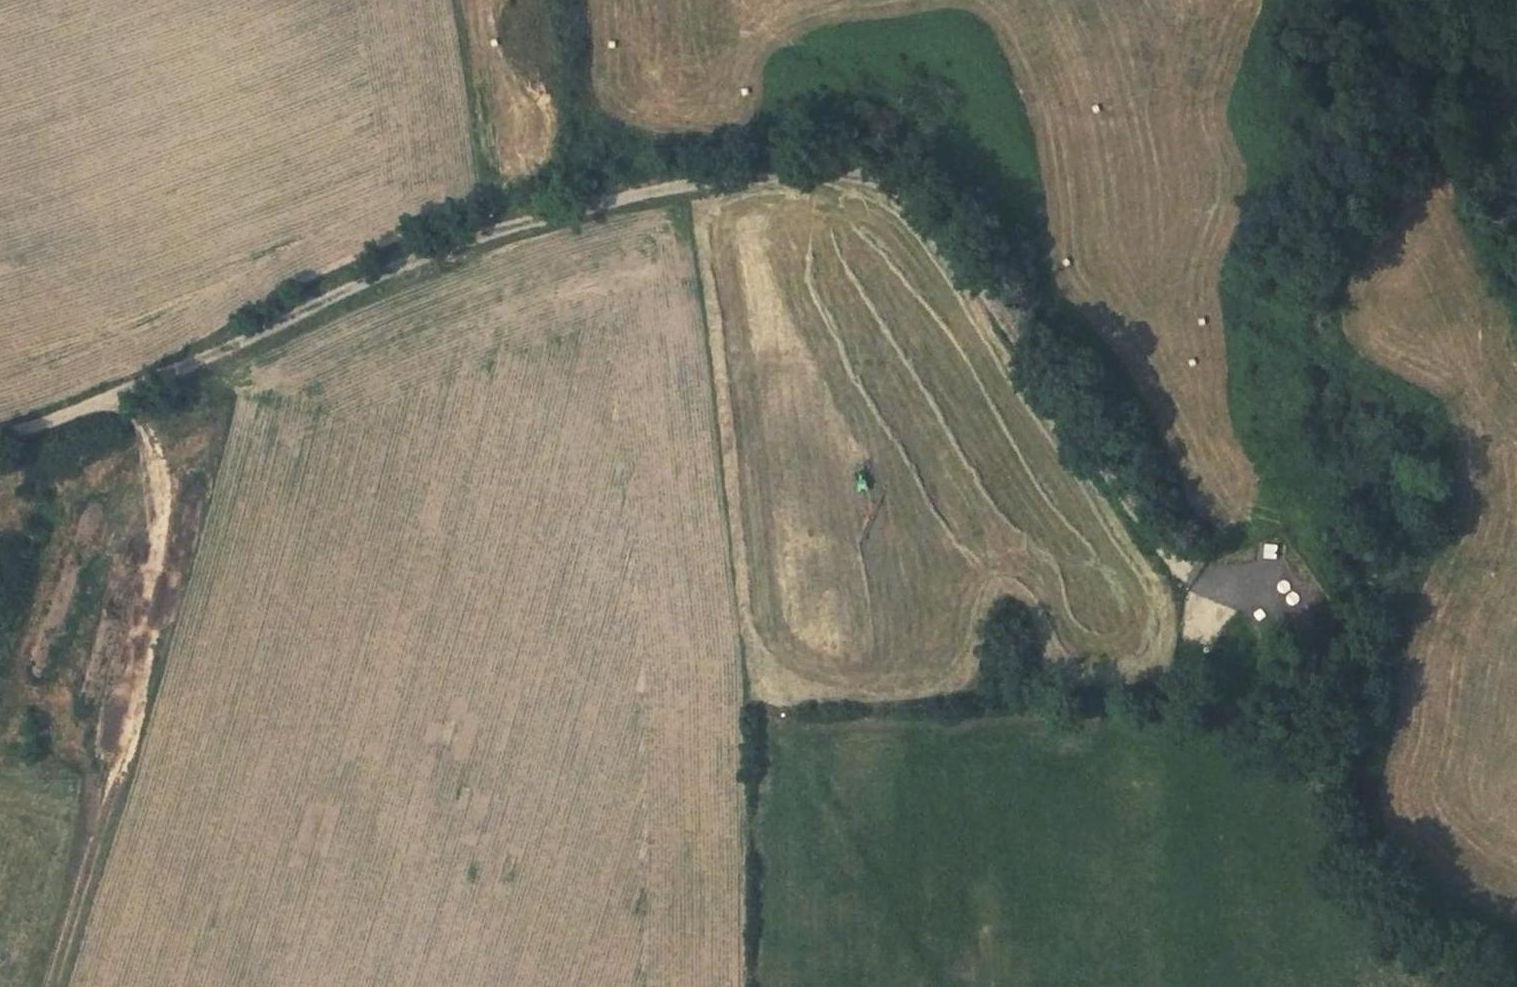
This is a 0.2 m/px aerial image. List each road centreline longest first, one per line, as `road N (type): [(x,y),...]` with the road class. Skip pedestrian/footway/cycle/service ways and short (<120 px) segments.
road 1 (track): [(0,436),(255,336),(494,228),(674,188),(834,171),(885,179),(919,205),(1016,332),(1147,531),(1176,566),(1205,576)]

